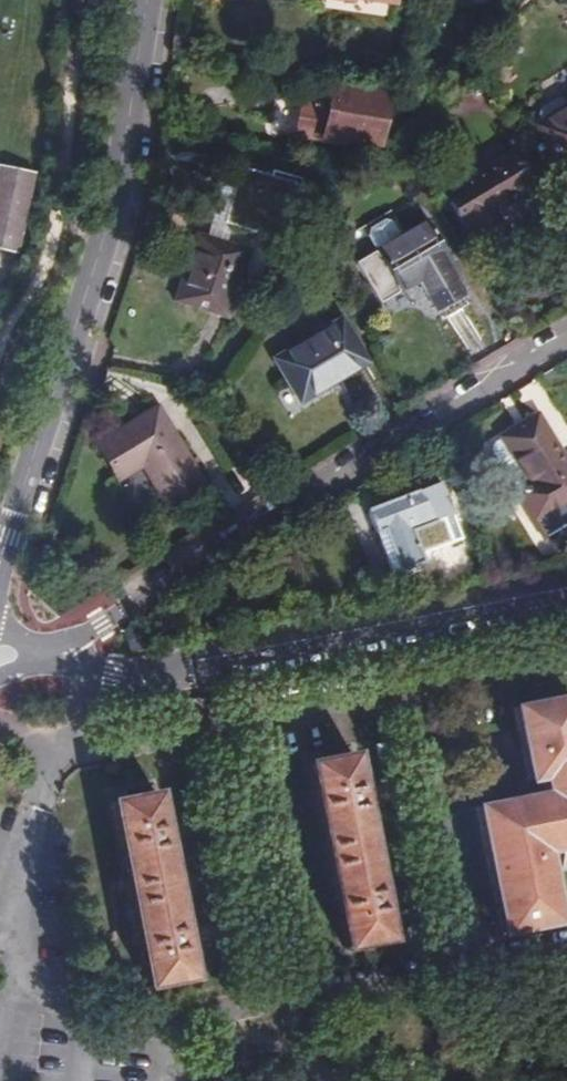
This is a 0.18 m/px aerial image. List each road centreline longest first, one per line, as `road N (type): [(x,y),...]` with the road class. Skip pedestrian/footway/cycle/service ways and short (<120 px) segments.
road 1 (tertiary): [(140,0),(104,193),(0,564)]
road 2 (residential): [(566,335),(74,642)]
road 3 (residential): [(74,642),(90,663),(133,680),(566,594)]

